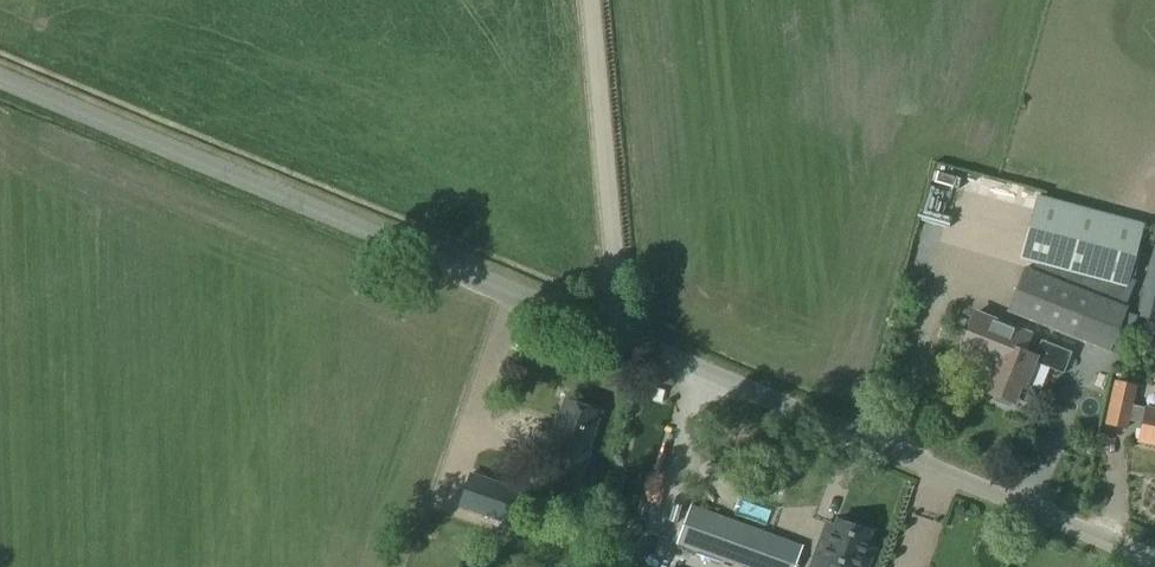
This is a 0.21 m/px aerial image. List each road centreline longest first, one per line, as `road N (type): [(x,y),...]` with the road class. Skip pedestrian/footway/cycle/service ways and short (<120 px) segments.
road 1 (unclassified): [(1154,560),(0,80)]

